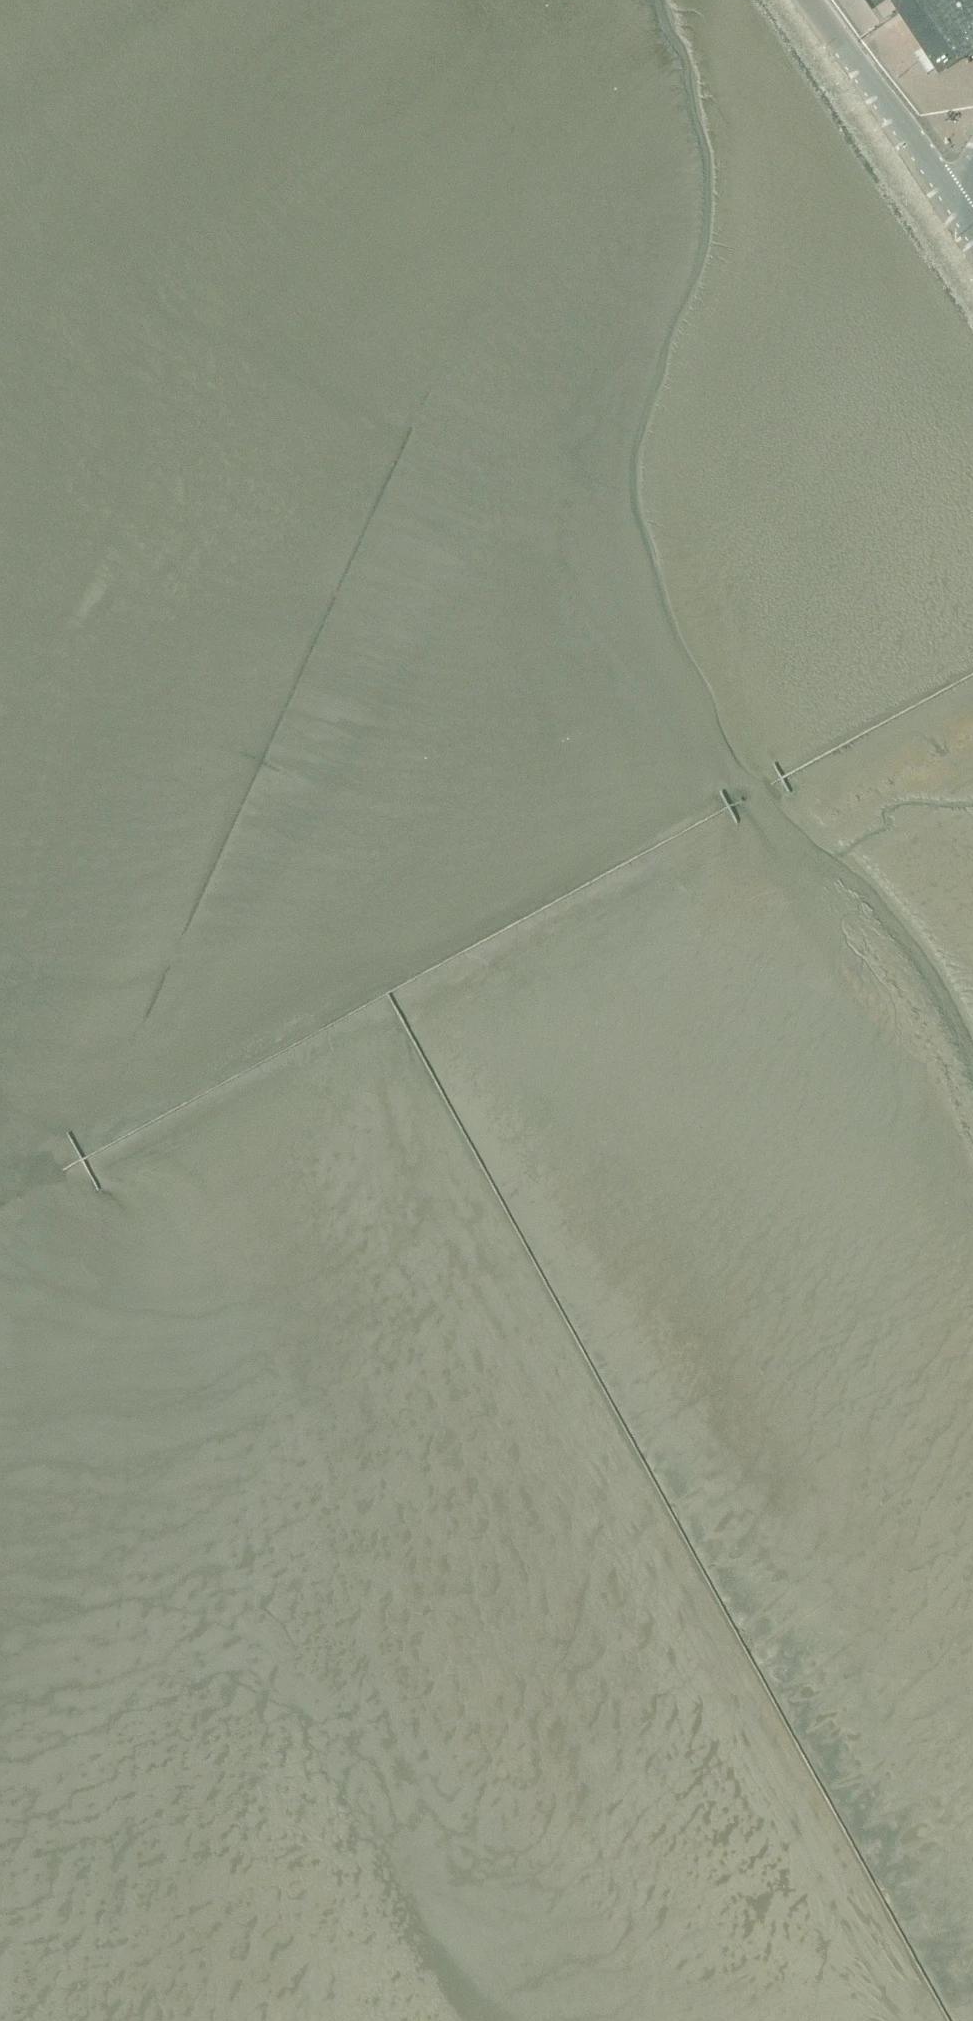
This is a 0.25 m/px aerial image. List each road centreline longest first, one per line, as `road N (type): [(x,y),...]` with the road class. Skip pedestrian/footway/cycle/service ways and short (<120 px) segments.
road 1 (unclassified): [(972,230),(809,0)]

